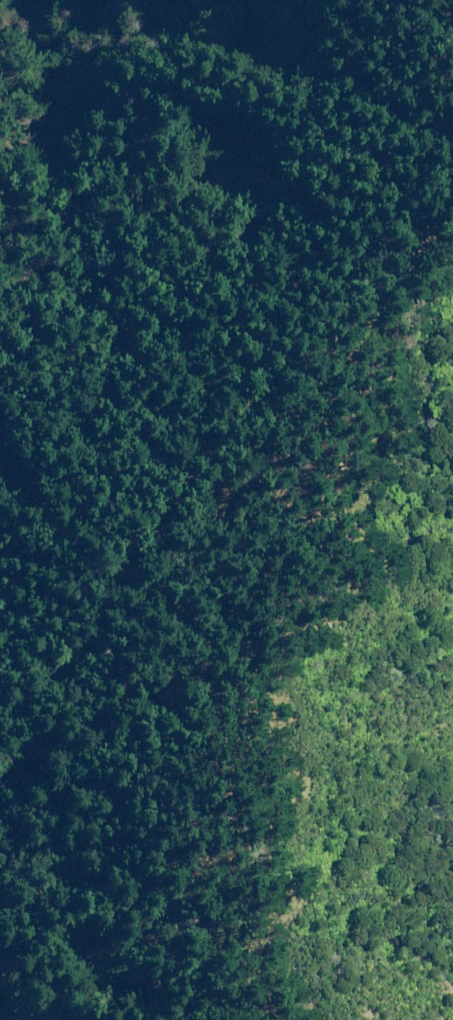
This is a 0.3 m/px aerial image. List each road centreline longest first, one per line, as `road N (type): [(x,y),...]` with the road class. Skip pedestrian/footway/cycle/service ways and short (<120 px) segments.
road 1 (track): [(243,931),(254,681),(325,512),(359,350),(452,162)]
road 2 (track): [(248,411),(175,514),(109,654),(0,731)]
road 3 (track): [(0,832),(18,873),(97,976),(176,927),(243,931)]

